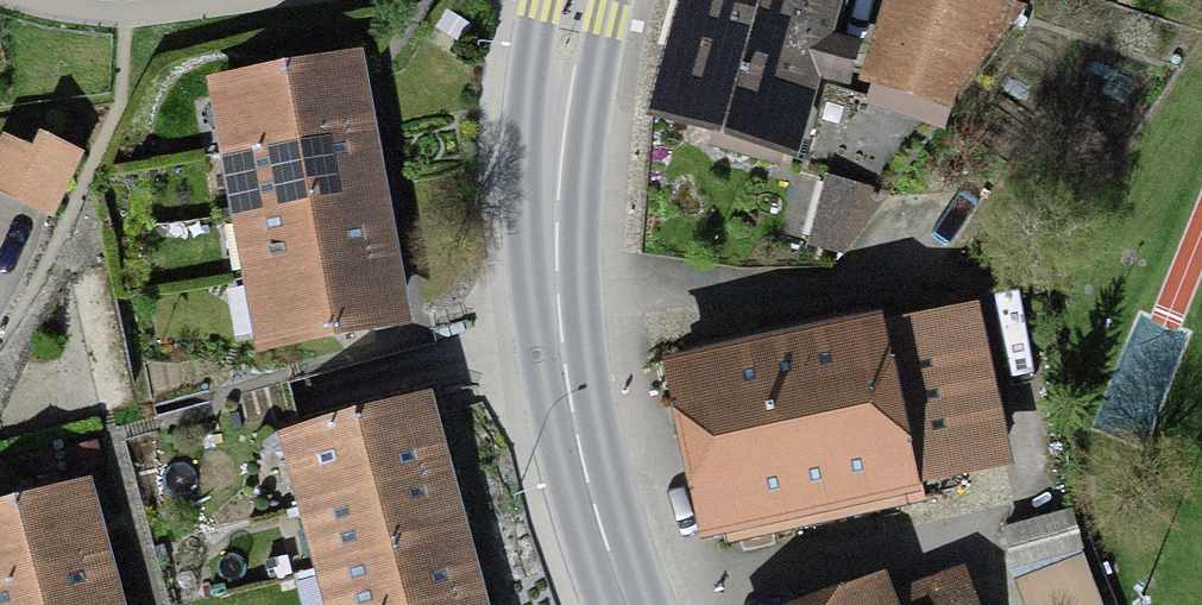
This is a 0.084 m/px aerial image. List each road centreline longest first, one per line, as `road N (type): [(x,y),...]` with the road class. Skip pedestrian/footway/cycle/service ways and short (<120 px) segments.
road 1 (primary): [(575,0),(560,145),(559,317),(587,476),(629,604)]

